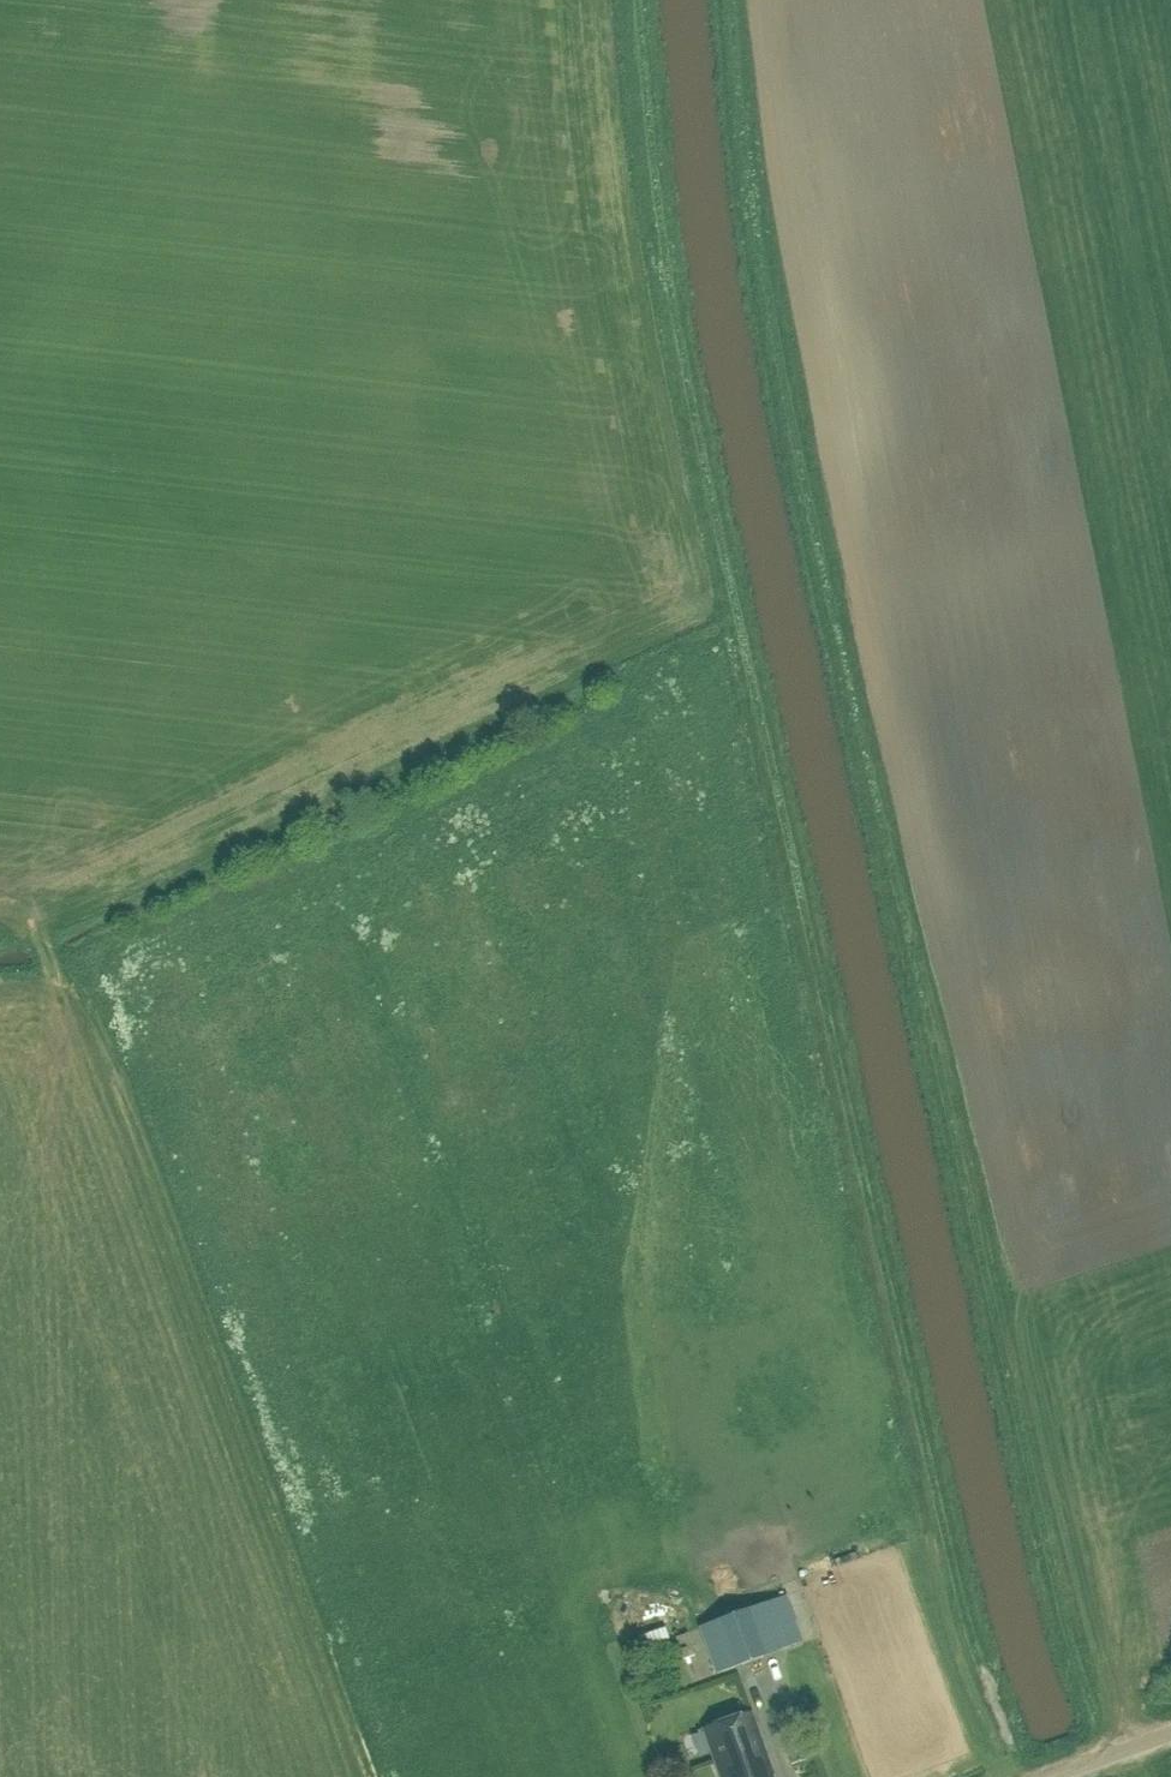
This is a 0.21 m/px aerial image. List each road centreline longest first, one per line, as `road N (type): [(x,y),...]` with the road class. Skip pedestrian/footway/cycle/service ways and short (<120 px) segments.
road 1 (unclassified): [(1057,1776),(1170,1736)]

